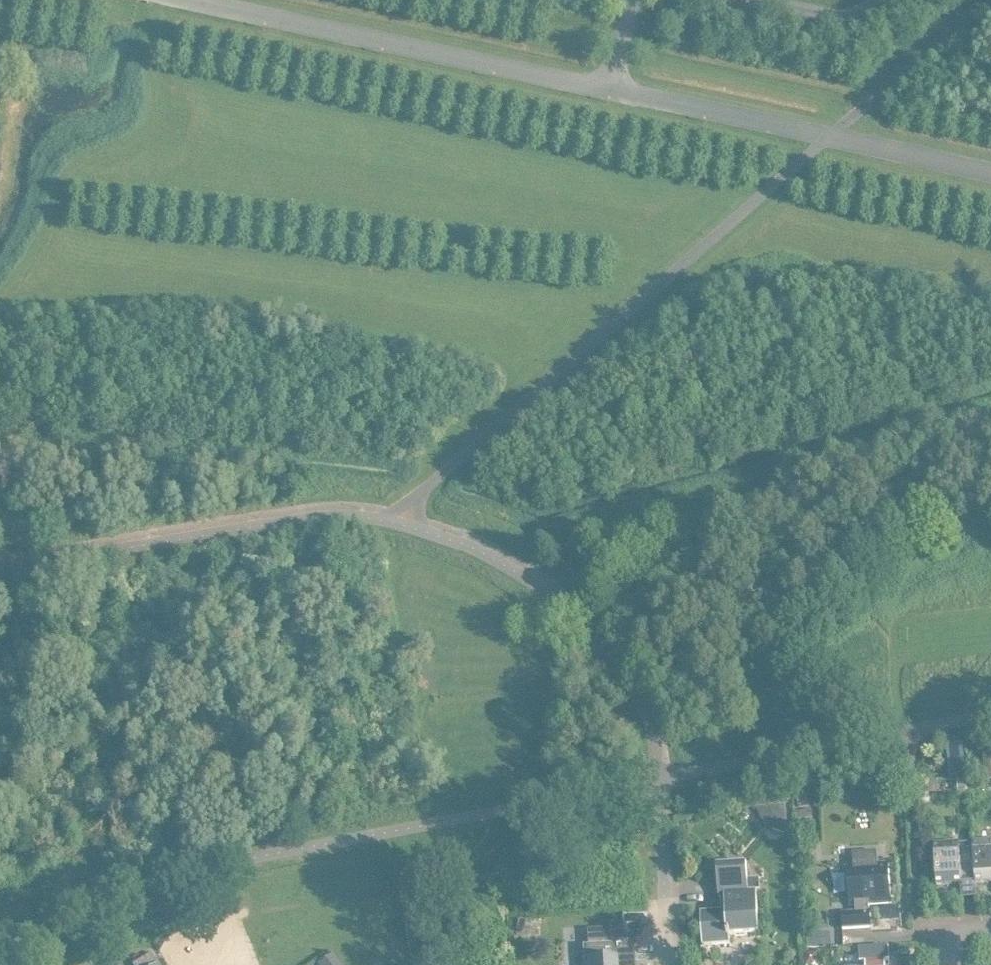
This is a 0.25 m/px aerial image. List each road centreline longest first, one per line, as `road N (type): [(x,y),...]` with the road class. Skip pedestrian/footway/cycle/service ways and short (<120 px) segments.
road 1 (residential): [(622,81),(232,0)]
road 2 (residential): [(990,163),(622,81)]

